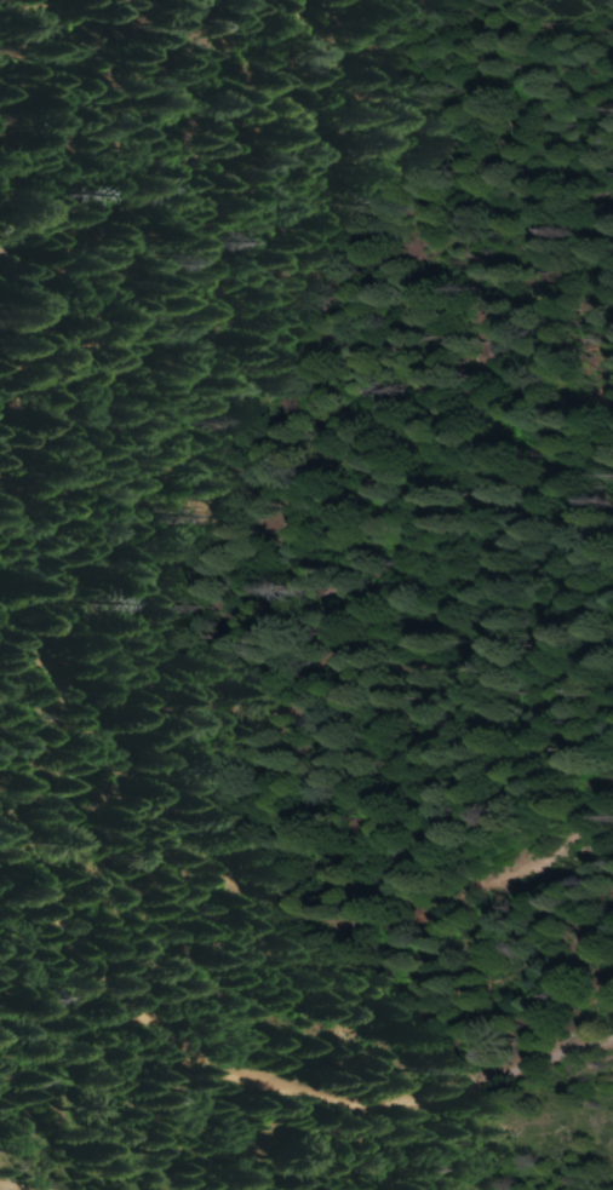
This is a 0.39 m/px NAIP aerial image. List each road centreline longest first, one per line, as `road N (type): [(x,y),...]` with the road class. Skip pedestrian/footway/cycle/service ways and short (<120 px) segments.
road 1 (track): [(612,790),(569,834),(503,875),(333,899),(197,838),(0,573)]
road 2 (track): [(612,1038),(485,1083),(360,1106),(263,1068),(182,1007),(51,869),(0,785)]

